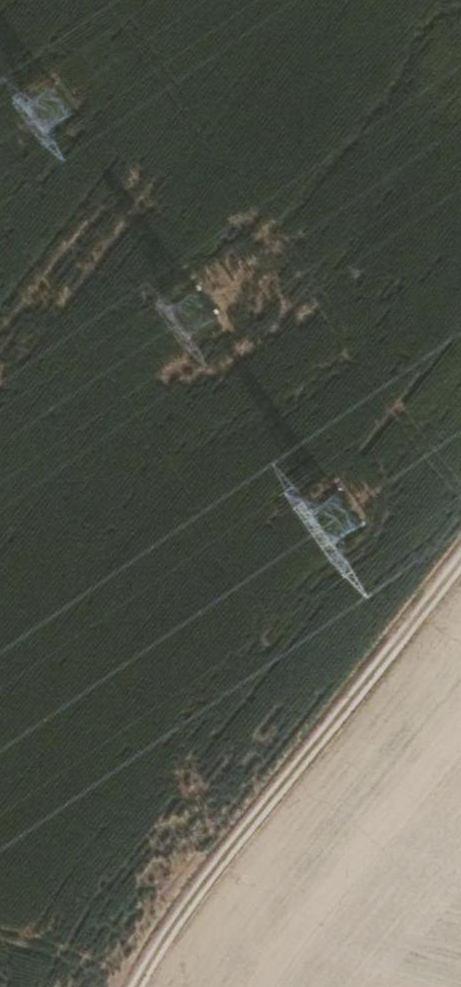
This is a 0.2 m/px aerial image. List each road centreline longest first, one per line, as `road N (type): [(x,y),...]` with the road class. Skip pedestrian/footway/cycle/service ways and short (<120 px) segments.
road 1 (track): [(460,551),(138,957),(127,986)]

